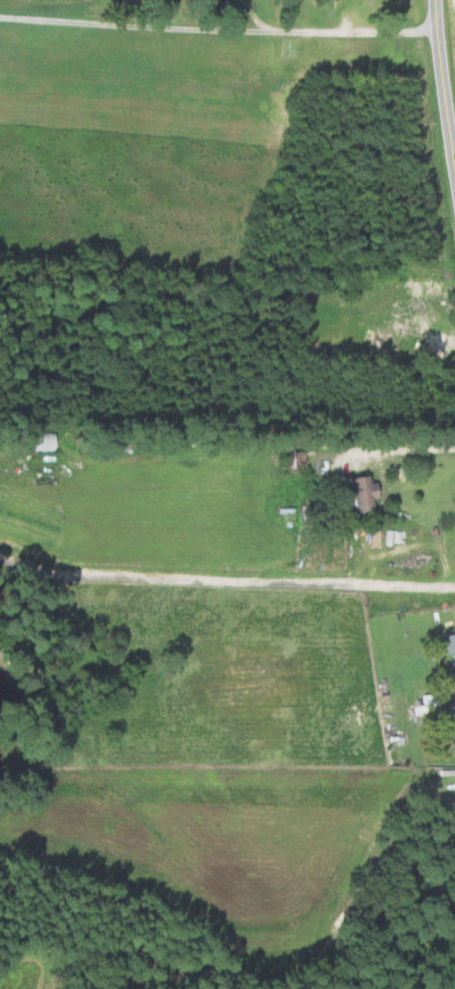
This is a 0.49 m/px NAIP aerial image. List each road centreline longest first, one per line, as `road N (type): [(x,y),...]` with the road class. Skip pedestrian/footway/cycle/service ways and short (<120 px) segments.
road 1 (tertiary): [(454,184),(434,0)]

